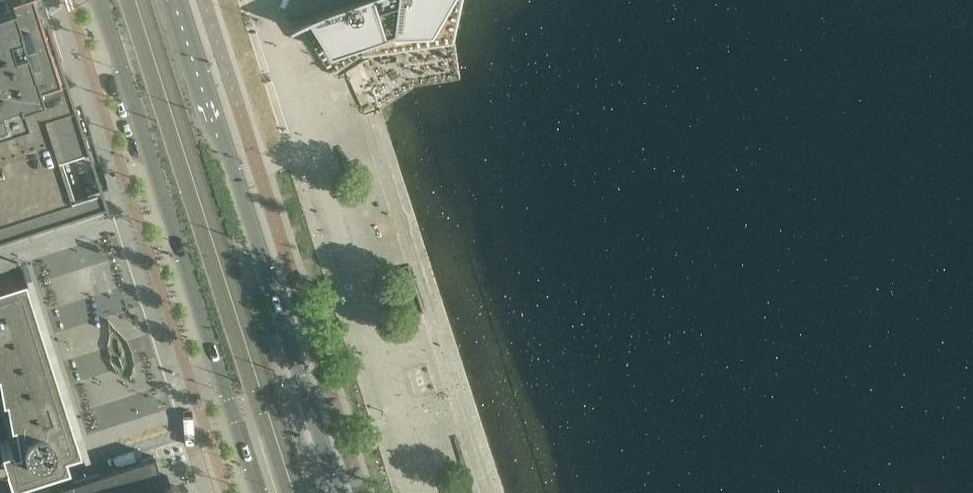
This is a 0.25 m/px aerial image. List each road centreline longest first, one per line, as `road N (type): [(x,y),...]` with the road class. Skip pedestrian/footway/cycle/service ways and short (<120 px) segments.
road 1 (secondary): [(338,492),(173,0)]
road 2 (secondary): [(100,0),(259,492)]

